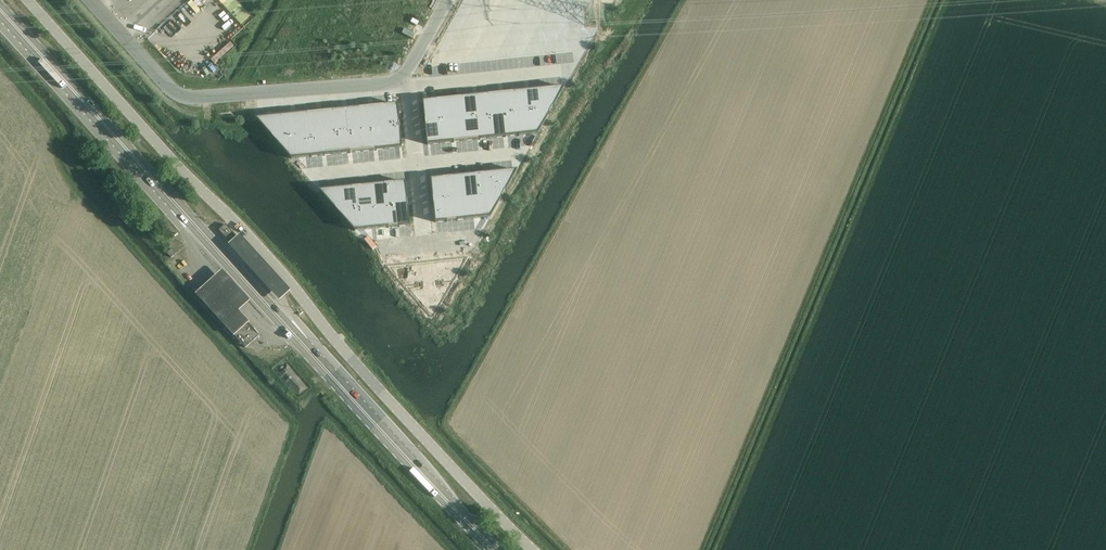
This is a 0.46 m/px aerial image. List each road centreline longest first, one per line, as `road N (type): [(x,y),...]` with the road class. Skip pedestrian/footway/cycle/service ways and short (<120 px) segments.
road 1 (unclassified): [(532,549),(28,0)]
road 2 (primary): [(456,511),(154,181)]
road 3 (primary): [(154,181),(456,511)]
road 4 (unclassified): [(448,0),(407,72),(392,83),(195,98),(168,88),(90,0)]
road 5 (primary): [(154,181),(0,10)]

